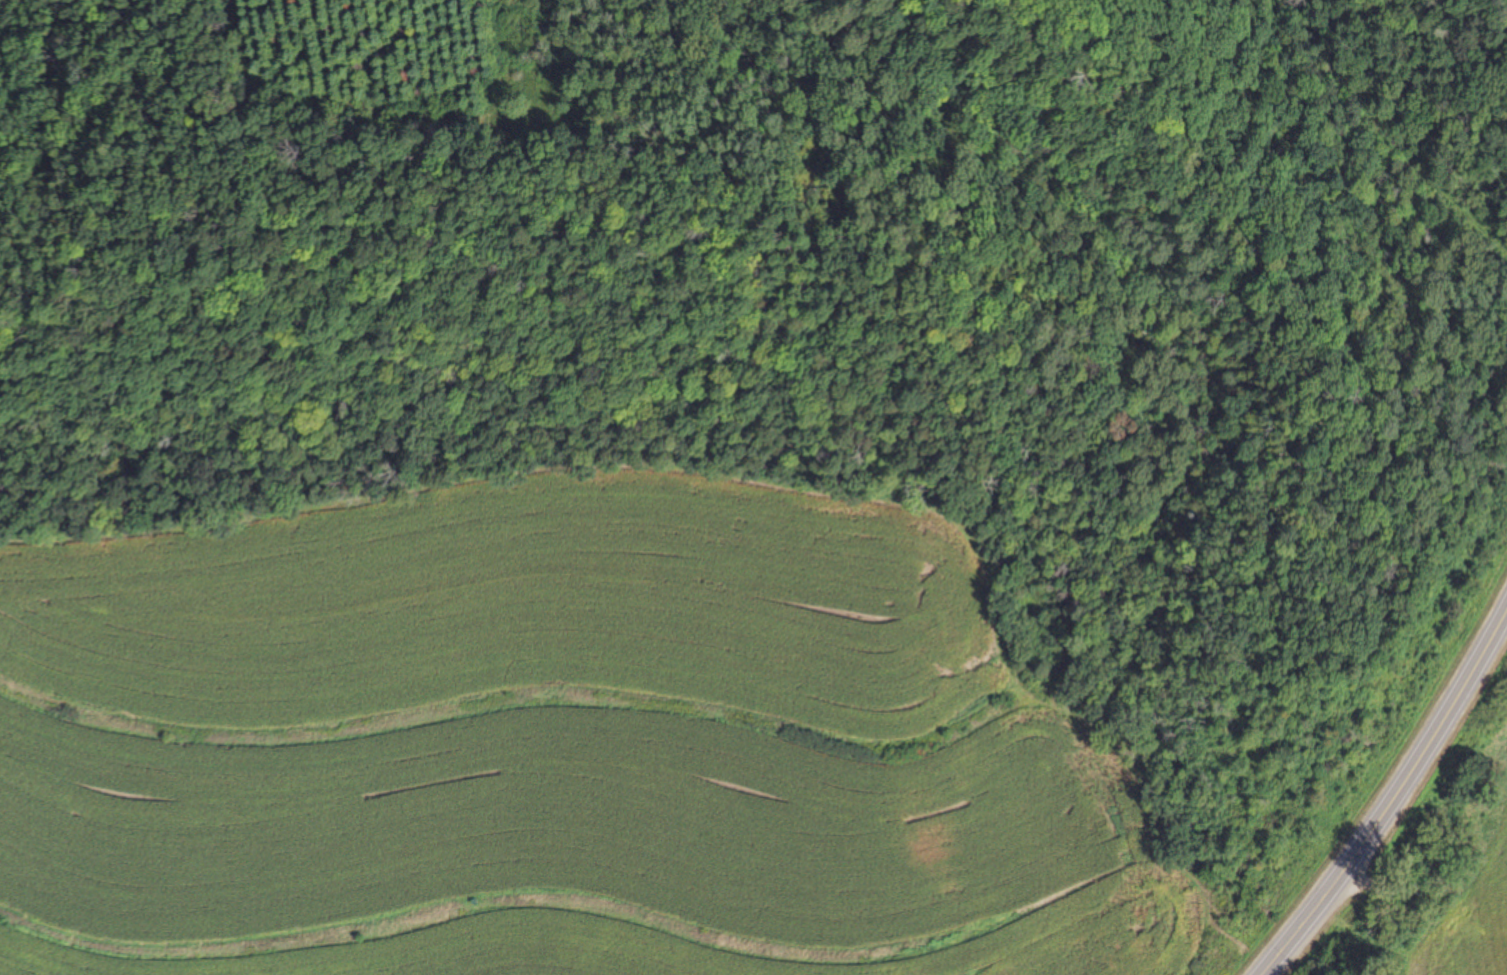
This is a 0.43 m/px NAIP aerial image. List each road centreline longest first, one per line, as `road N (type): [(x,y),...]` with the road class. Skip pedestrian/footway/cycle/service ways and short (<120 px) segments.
road 1 (primary): [(1272,961),(1402,783),(1506,604)]

